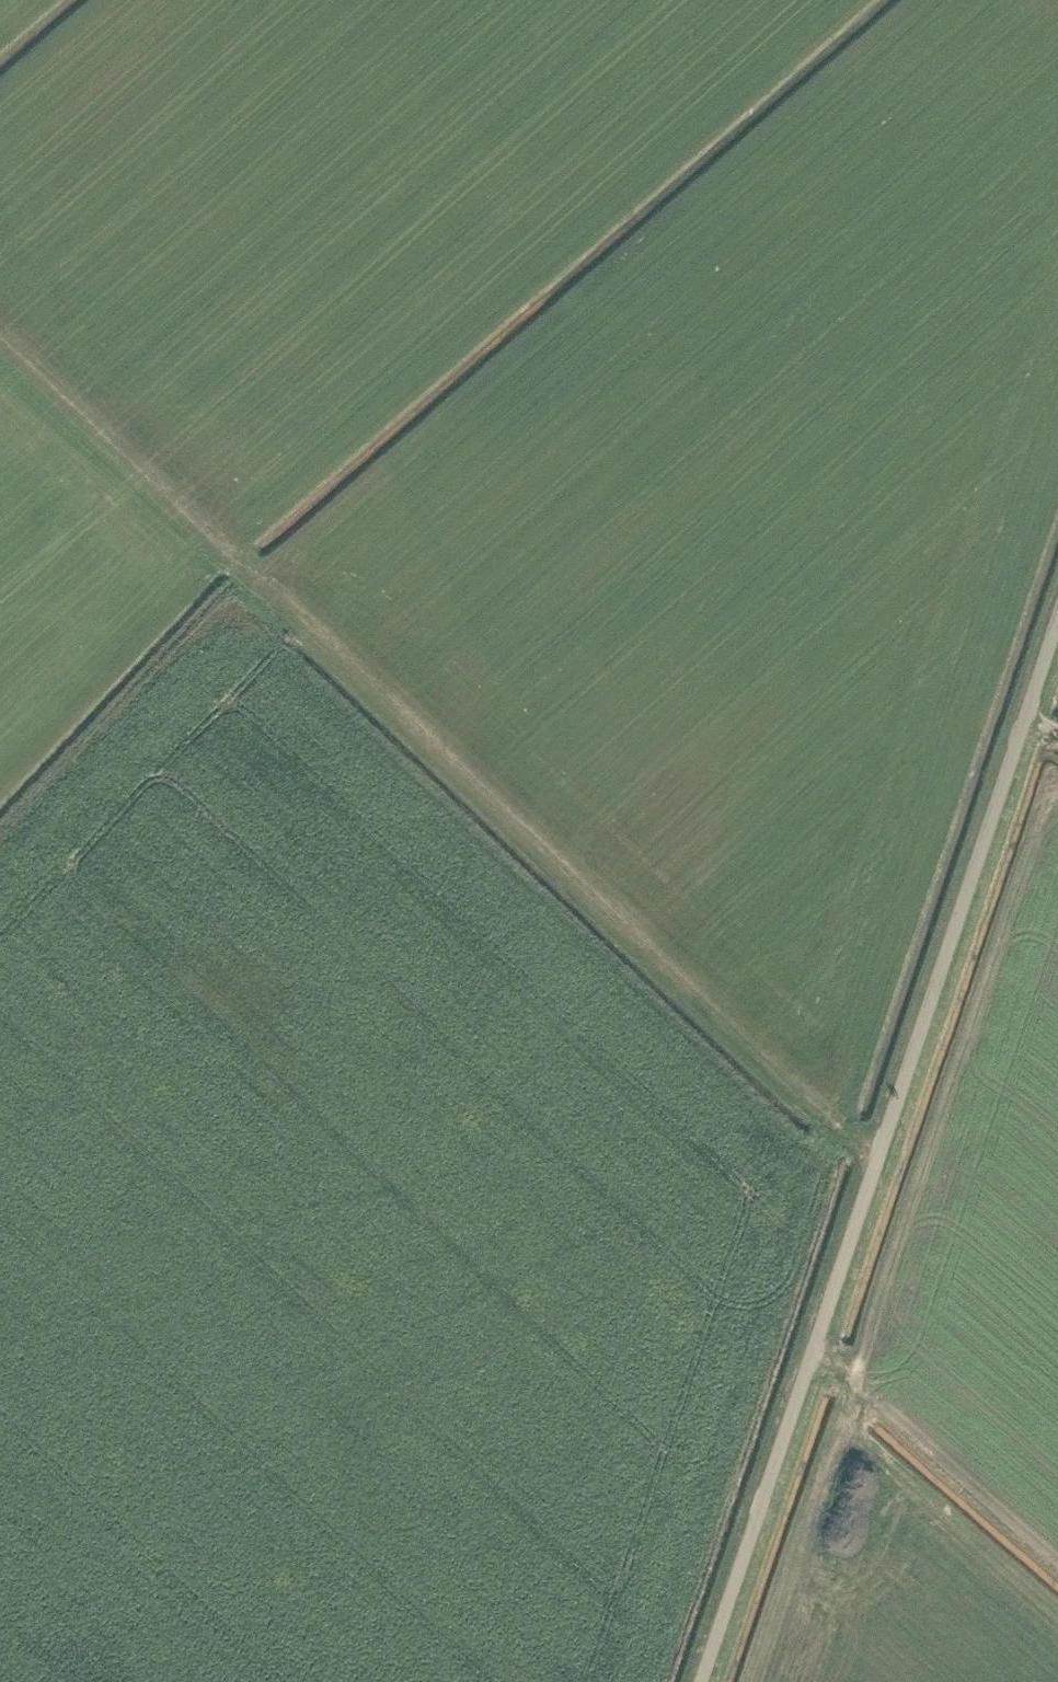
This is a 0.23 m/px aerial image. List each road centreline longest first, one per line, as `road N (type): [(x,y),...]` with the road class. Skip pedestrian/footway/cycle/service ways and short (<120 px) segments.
road 1 (unclassified): [(705,1681),(1057,630)]

